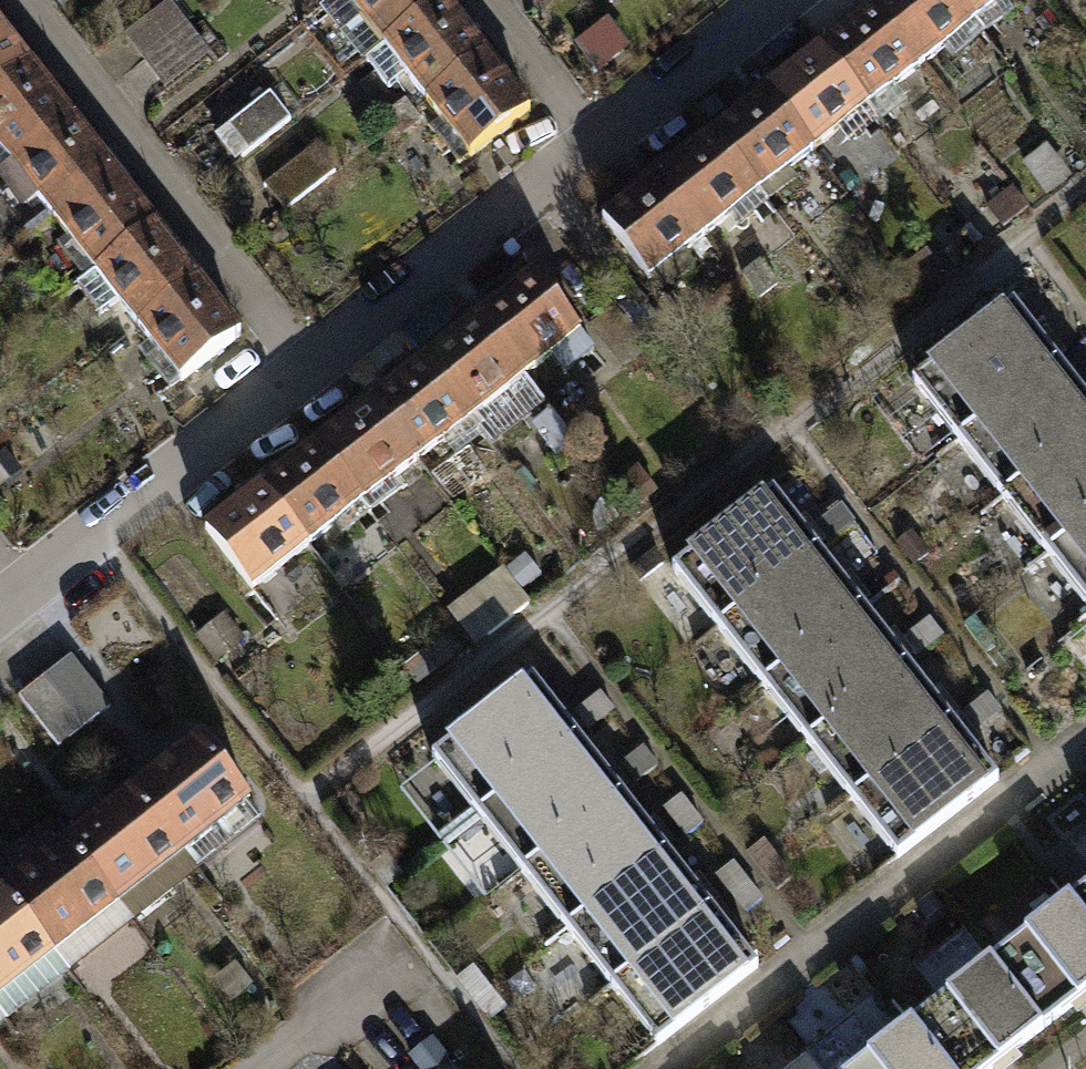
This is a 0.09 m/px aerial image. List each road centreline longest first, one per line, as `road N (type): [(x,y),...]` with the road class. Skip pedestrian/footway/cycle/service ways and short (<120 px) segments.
road 1 (residential): [(17,0),(308,373)]
road 2 (residential): [(308,373),(598,143)]
road 3 (residential): [(23,596),(308,373)]
road 4 (residential): [(598,143),(783,0)]
road 5 (residential): [(484,0),(598,143)]
road 6 (residential): [(265,1068),(365,992)]

